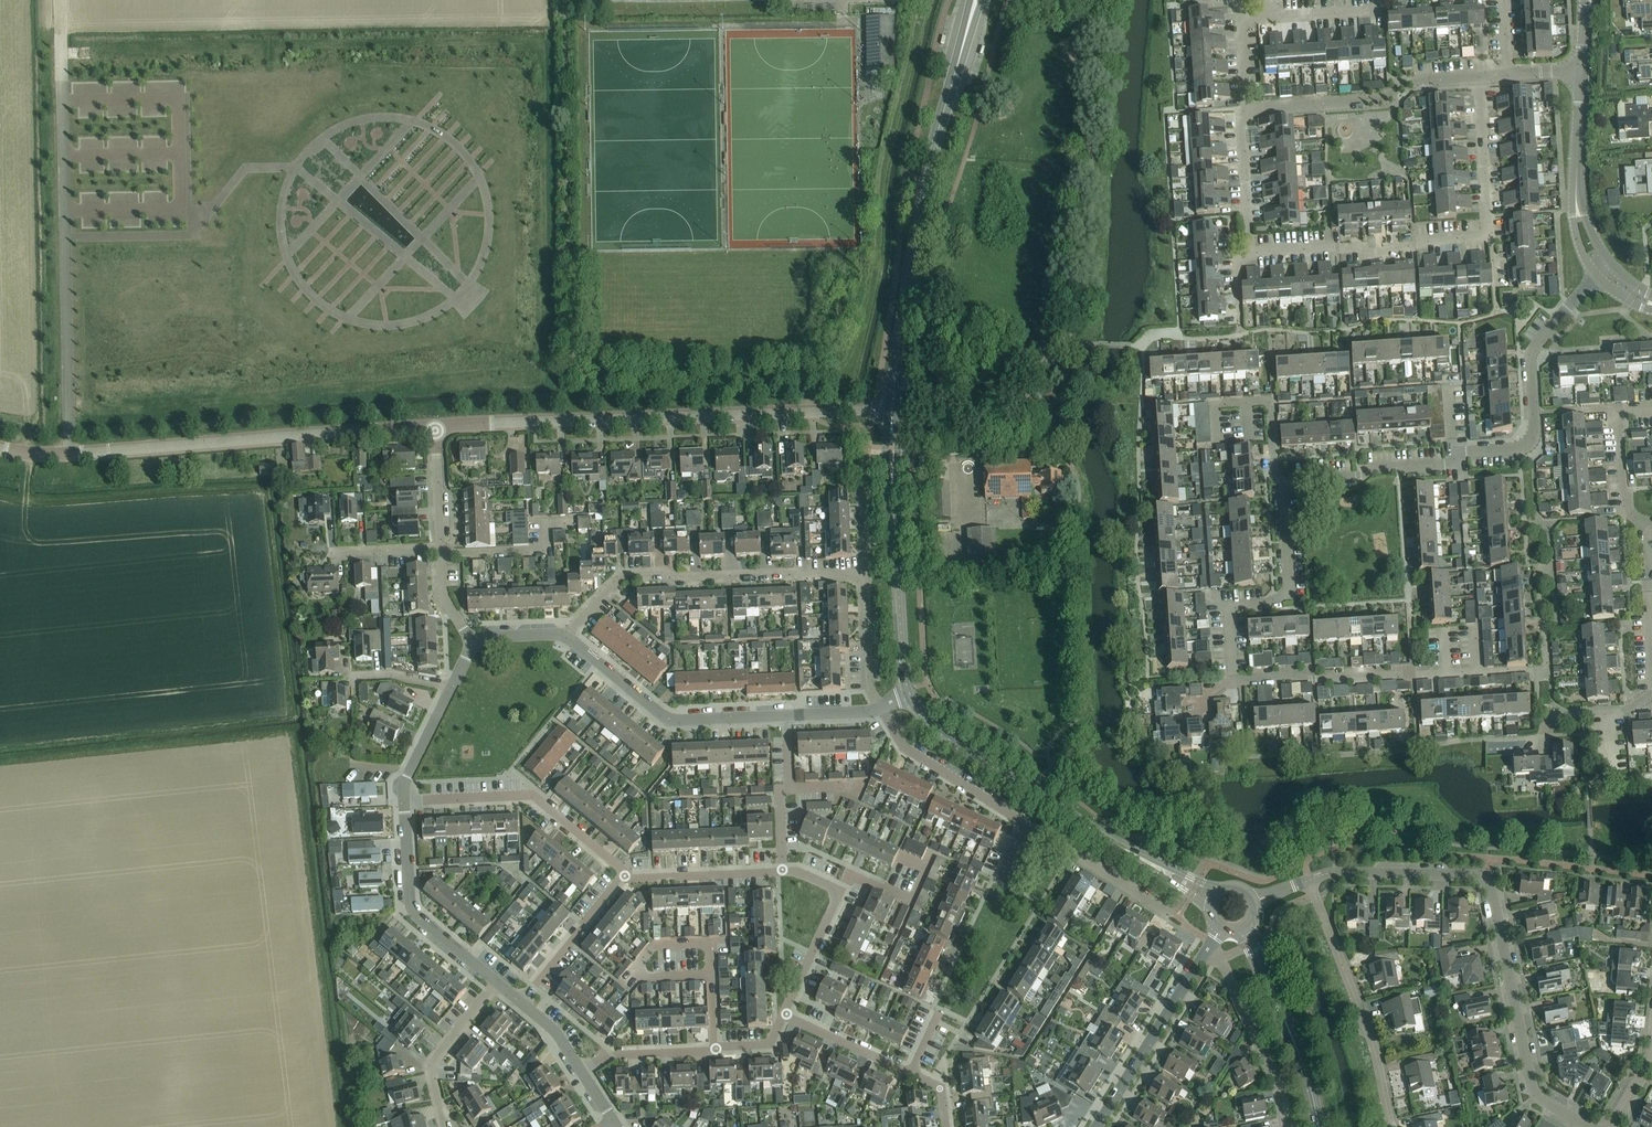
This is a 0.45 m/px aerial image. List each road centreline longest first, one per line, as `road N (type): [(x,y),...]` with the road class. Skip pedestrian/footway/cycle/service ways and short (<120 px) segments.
road 1 (residential): [(1235,679),(1229,606),(1269,603),(1287,591),(1285,487),(1374,467),(1443,465),(1469,451),(1531,441),(1530,354),(1601,267)]
road 2 (residential): [(1588,1126),(1535,1094),(1492,890),(1481,879),(1354,872),(1309,880)]
road 3 (unclassified): [(435,426),(81,453),(0,447)]
road 4 (residential): [(1248,252),(1330,246),(1372,253),(1490,235),(1478,77)]
road 5 (tertiary): [(894,380),(932,148),(977,0)]
road 6 (unclassified): [(811,412),(435,426)]
road 7 (residential): [(1177,919),(906,746),(881,709)]
road 8 (tertiary): [(1212,900),(945,737),(911,696)]
road 9 (residential): [(566,636),(627,571),(867,576)]
road 10 (residential): [(1528,671),(1235,679)]
road 11 (residential): [(1391,1126),(1378,1061),(1309,880)]
road 12 (unclassified): [(566,636),(666,717),(786,714)]
road 13 (residential): [(624,873),(532,796),(404,801)]
road 14 (residential): [(585,1076),(615,1054),(769,1044),(784,1014)]
road 15 (unclassified): [(499,983),(412,908),(404,801)]
road 16 (unclassified): [(1211,943),(1096,1126)]
road 17 (residential): [(1051,462),(1050,418),(1040,404),(938,403),(922,387),(894,380)]
road 18 (tertiary): [(1319,1126),(1246,927)]
road 19 (unclassified): [(1601,267),(1587,247),(1576,198),(1582,70)]
road 20 (residential): [(1287,1126),(1280,1085),(1211,943)]
road 21 (tertiary): [(911,696),(893,505)]
road 22 (residential): [(499,983),(430,1065),(445,1126)]
road 23 (residential): [(1241,109),(1380,99),(1403,83)]
road 24 (residential): [(521,1003),(624,873)]
road 25 (residential): [(782,871),(624,873)]
road 26 (residential): [(1241,109),(1248,252)]
road 27 (residential): [(911,1073),(784,1014)]
road 28 (residential): [(784,1014),(843,890)]
road 29 (residential): [(881,709),(868,673),(867,576)]
road 30 (residential): [(843,890),(854,875),(912,896),(932,852)]
road 31 (unclassified): [(404,801),(405,779),(452,684)]
road 32 (residential): [(1542,737),(1552,716),(1619,712),(1651,695)]
road 33 (unclassified): [(440,548),(435,426)]
road 34 (residential): [(1643,523),(1622,488),(1617,407)]

